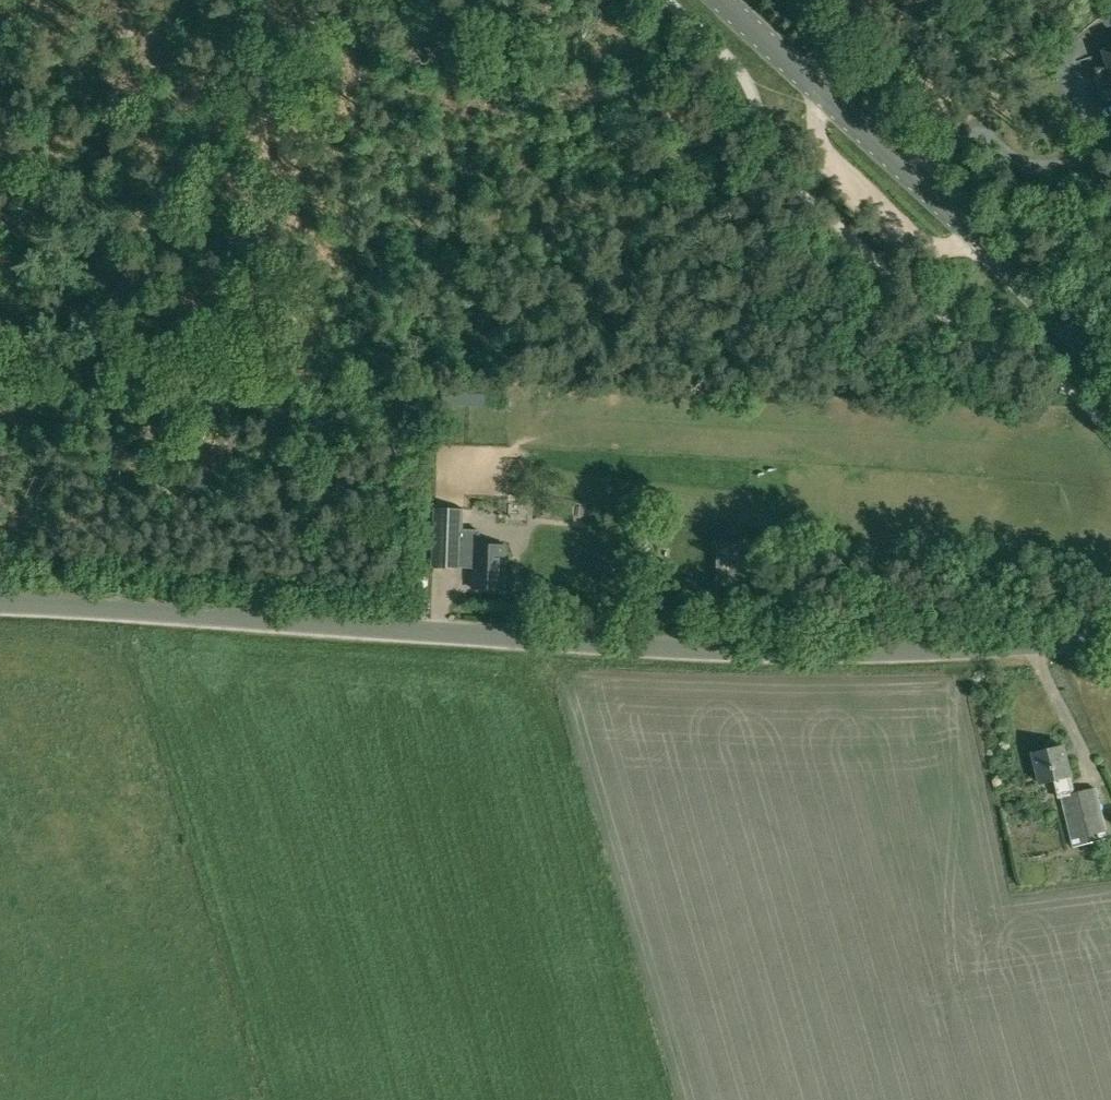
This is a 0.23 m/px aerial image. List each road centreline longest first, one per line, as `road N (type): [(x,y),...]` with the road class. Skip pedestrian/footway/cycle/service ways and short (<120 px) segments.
road 1 (unclassified): [(0,604),(830,652),(1110,638)]
road 2 (track): [(0,415),(377,467),(417,484),(424,507),(419,632)]
road 3 (tertiary): [(1110,373),(1041,297),(719,0)]

